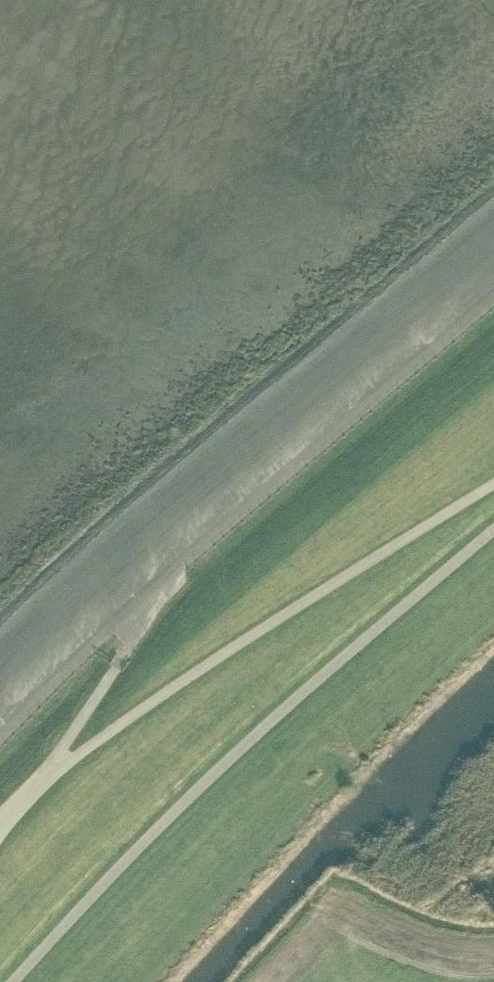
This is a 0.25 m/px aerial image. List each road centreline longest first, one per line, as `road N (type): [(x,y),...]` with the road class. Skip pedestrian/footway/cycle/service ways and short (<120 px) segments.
road 1 (unclassified): [(14,981),(129,856),(284,711),(493,530)]
road 2 (unclassified): [(493,485),(105,737),(21,799),(0,833)]

